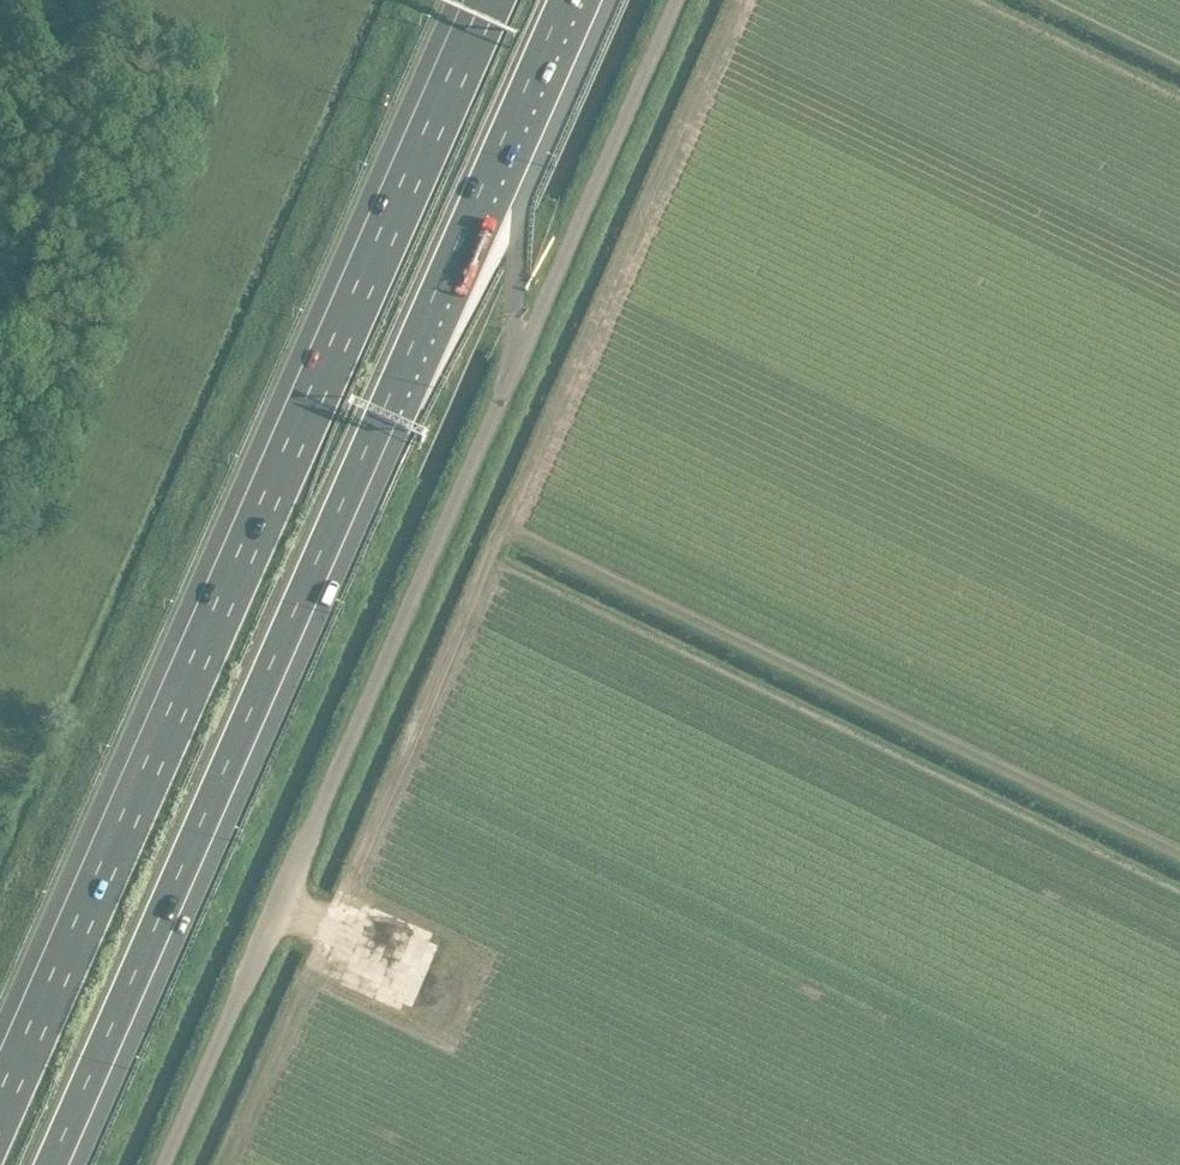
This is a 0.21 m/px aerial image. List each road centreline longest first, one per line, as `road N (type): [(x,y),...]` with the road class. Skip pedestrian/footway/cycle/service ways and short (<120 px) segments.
road 1 (motorway): [(47,1164),(380,411),(574,0)]
road 2 (unclassified): [(163,1164),(678,0)]
road 3 (motorway): [(486,0),(0,1105)]

